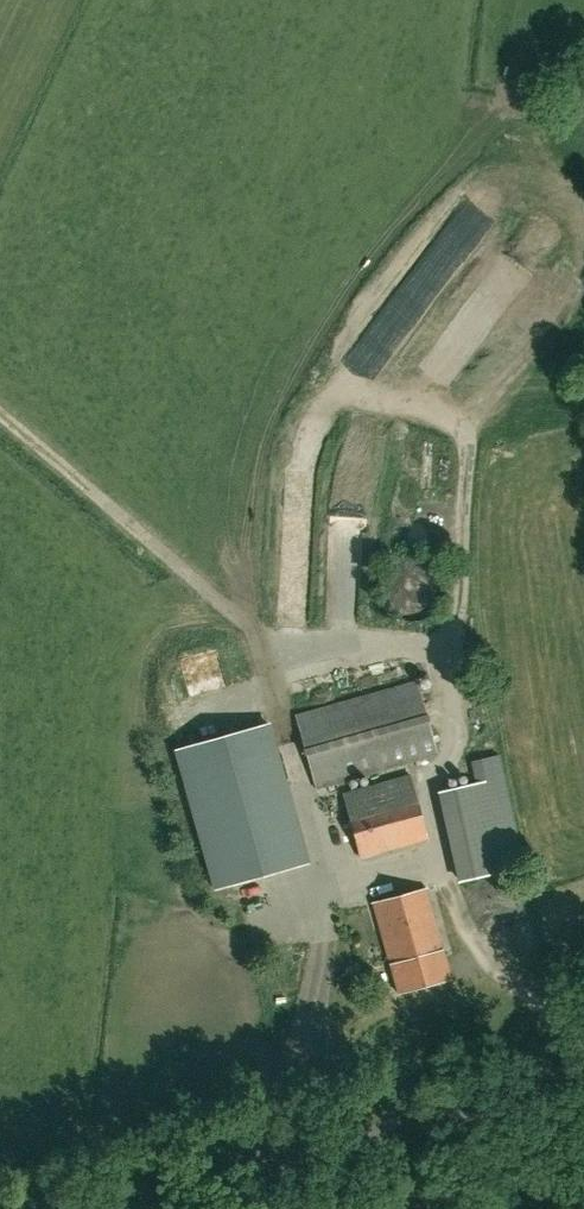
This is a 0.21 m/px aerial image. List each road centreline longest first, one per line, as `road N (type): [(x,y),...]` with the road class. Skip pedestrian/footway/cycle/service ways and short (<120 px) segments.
road 1 (track): [(345,651),(348,497),(380,404),(536,231)]
road 2 (residential): [(155,1208),(583,1077)]
road 3 (track): [(0,420),(243,619),(275,699)]
road 4 (track): [(265,675),(345,651),(429,651),(465,702),(451,757)]

